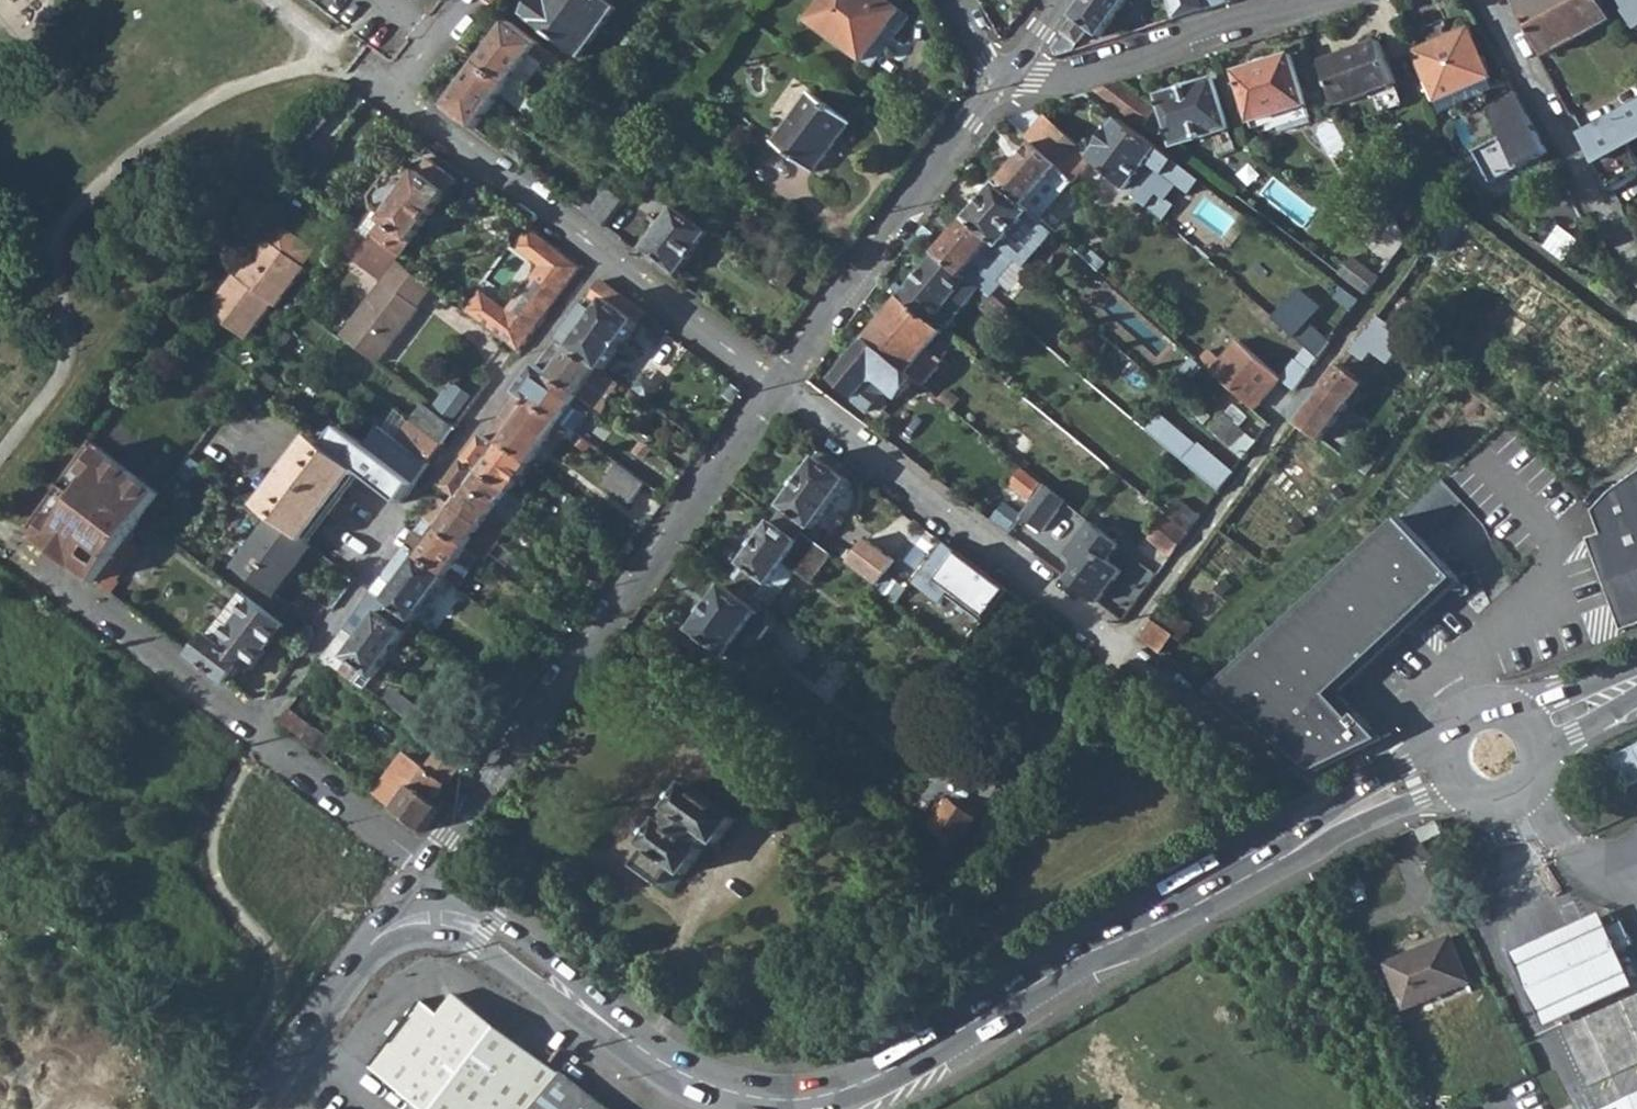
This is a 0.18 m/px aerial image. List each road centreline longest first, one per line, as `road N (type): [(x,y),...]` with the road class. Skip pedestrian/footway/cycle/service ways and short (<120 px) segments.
road 1 (tertiary): [(1455,767),(1325,820),(1112,938),(901,1069),(795,1104),(699,1085),(483,933),(438,925)]
road 2 (track): [(1636,321),(1456,195),(987,815)]
road 3 (residential): [(437,869),(463,813),(777,386)]
road 4 (residential): [(608,257),(261,730)]
road 5 (residential): [(1115,646),(777,386)]
road 6 (residential): [(471,0),(395,96),(608,257)]
road 7 (residential): [(777,386),(1005,75)]
road 8 (residential): [(1005,75),(1071,77),(1317,0)]
road 9 (residential): [(10,538),(261,730)]
road 10 (residential): [(1488,0),(1636,278)]
road 11 (track): [(1325,820),(1305,791),(1115,646)]
road 12 (tertiary): [(438,925),(397,932),(365,956),(251,1108)]
road 13 (residential): [(261,730),(437,869)]
road 14 (residential): [(608,257),(777,386)]
road 15 (tertiary): [(1455,767),(1475,790),(1507,791),(1528,770),(1528,737)]
road 16 (tertiary): [(1636,686),(1528,737)]

